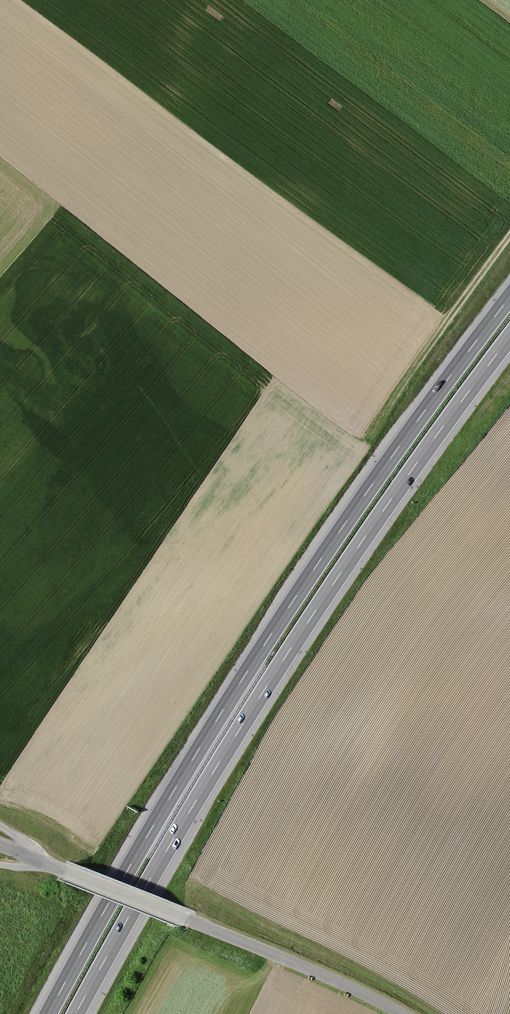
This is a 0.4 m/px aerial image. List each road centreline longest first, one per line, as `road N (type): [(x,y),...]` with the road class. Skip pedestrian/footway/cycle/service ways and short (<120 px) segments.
road 1 (motorway): [(509,297),(267,641),(48,1013)]
road 2 (motorway): [(76,1013),(288,654),(509,337)]
road 3 (unclassified): [(403,1013),(283,957),(0,846)]
road 4 (track): [(509,237),(368,433)]

